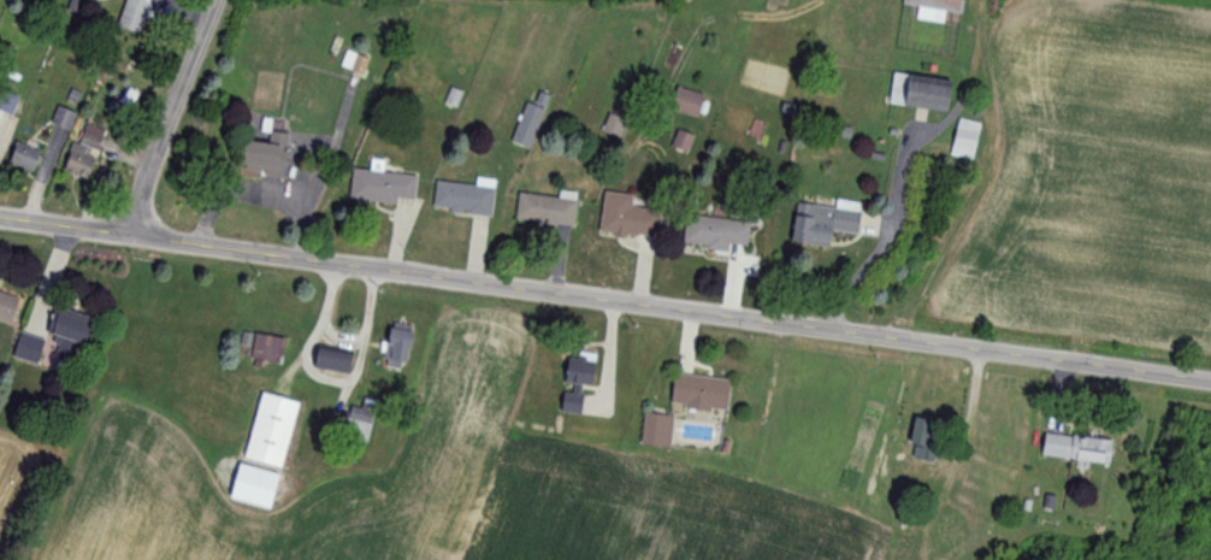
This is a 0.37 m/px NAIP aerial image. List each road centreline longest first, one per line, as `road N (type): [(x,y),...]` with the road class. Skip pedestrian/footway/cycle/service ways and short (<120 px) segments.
road 1 (tertiary): [(1210,380),(0,215)]
road 2 (residential): [(123,231),(210,0)]

